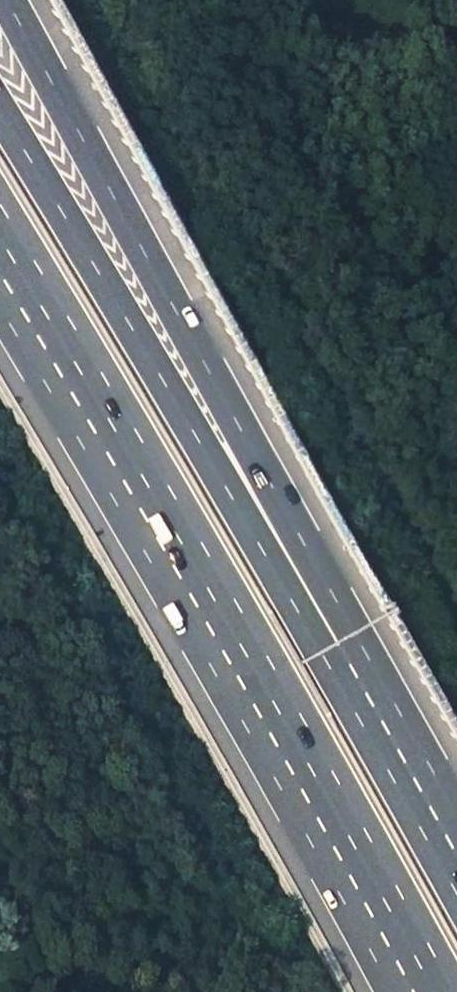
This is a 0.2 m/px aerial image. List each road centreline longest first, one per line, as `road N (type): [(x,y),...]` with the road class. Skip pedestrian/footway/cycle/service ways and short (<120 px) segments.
road 1 (motorway): [(13,261),(432,991)]
road 2 (motorway): [(338,661),(97,169),(5,0)]
road 3 (motorway): [(338,661),(0,109)]
road 4 (motorway): [(456,877),(338,661)]

